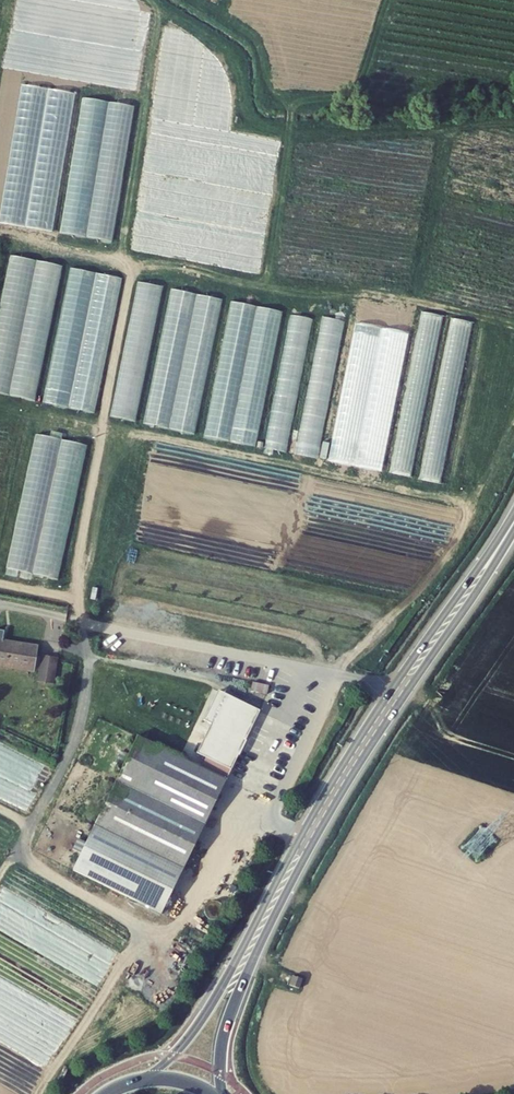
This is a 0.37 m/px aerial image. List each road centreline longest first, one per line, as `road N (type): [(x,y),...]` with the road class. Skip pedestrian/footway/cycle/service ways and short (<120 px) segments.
road 1 (secondary): [(513,521),(361,735),(210,1006),(180,1047),(145,1070)]
road 2 (secondary): [(229,1093),(225,1038),(273,918),(353,775),(513,524)]
road 3 (track): [(384,626),(469,539),(513,453)]
road 4 (track): [(513,327),(380,295),(312,300)]

